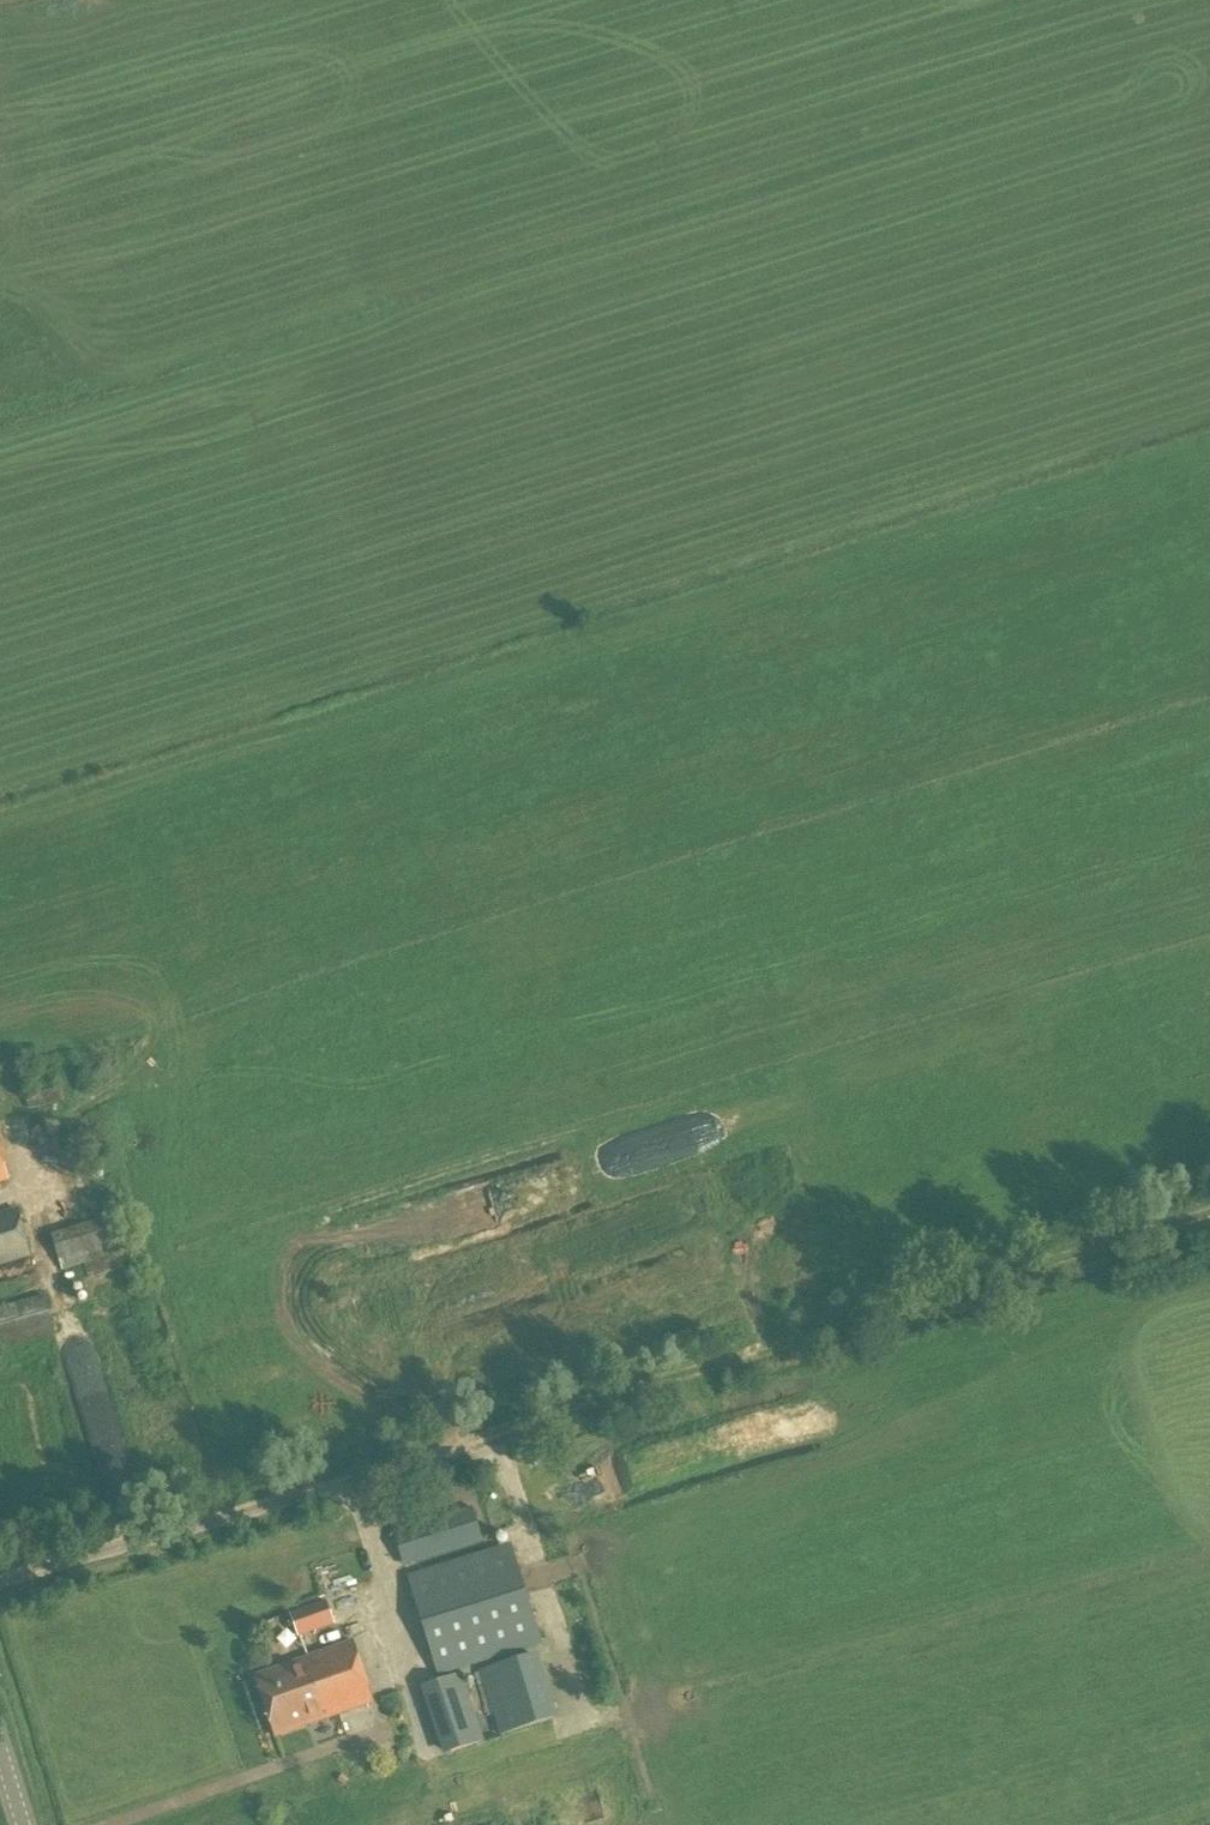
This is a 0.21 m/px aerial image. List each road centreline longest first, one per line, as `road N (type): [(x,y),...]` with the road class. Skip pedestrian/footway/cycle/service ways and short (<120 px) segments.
road 1 (unclassified): [(0,1578),(1209,1211)]

